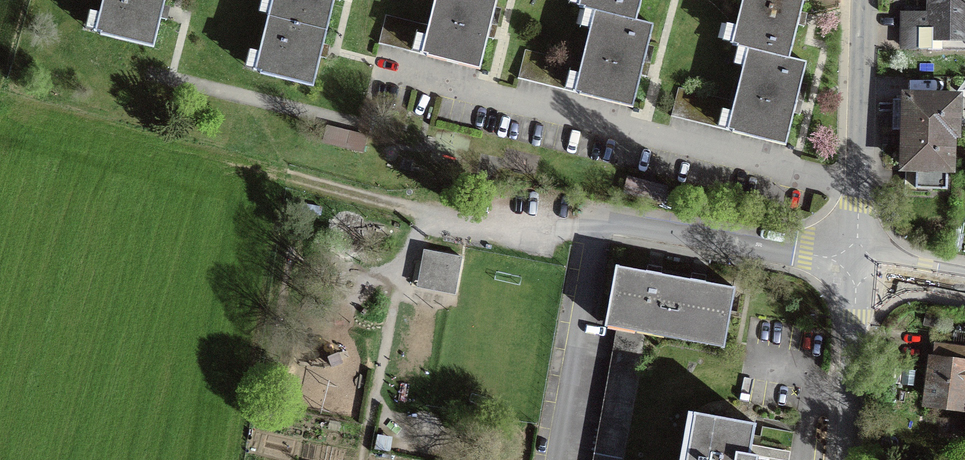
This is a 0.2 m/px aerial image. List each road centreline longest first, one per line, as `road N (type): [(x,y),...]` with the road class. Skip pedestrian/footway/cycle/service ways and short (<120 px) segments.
road 1 (residential): [(546,459),(596,217),(863,265)]
road 2 (residential): [(863,265),(866,0)]
road 3 (residential): [(846,459),(863,265)]

